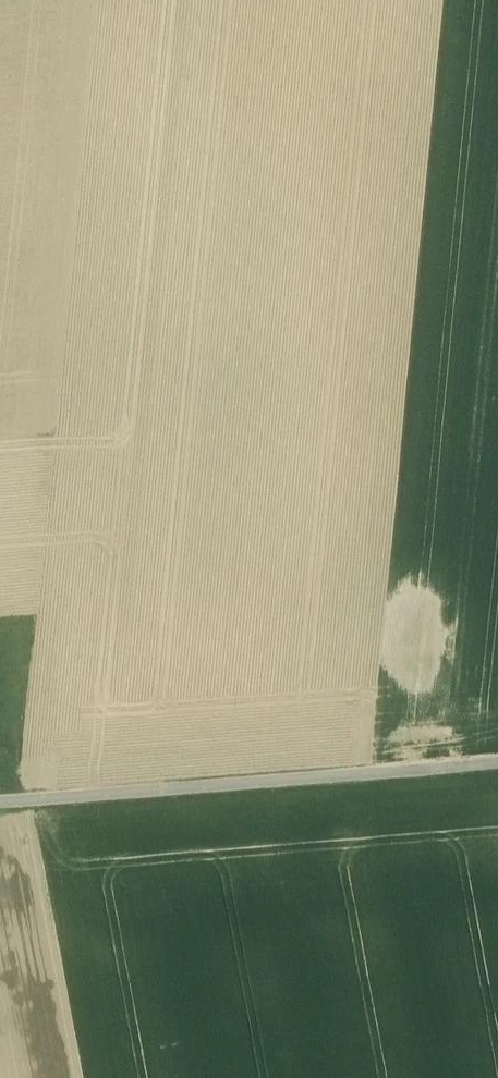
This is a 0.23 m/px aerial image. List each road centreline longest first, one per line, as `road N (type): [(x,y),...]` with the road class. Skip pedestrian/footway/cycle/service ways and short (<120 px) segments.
road 1 (unclassified): [(0,812),(190,806),(497,780)]

